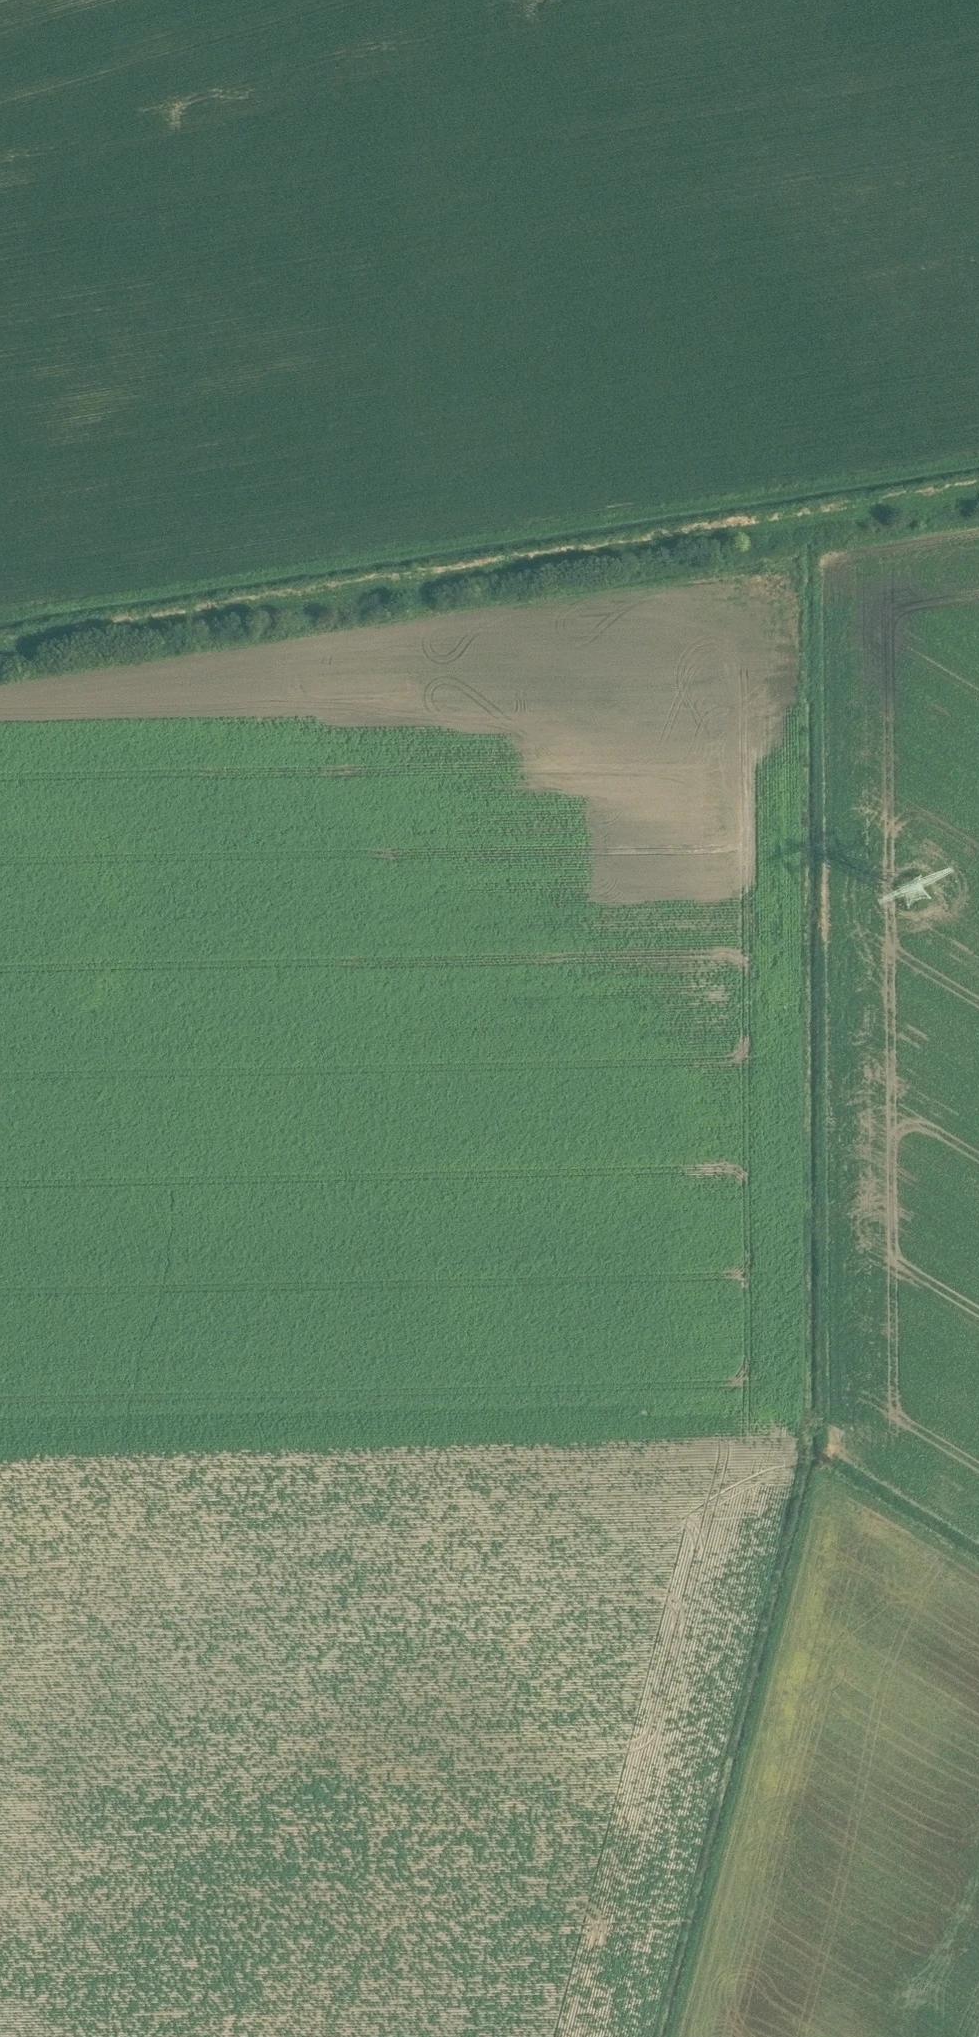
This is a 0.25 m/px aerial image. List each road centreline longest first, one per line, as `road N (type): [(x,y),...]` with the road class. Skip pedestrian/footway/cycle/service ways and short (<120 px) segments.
road 1 (track): [(978,458),(0,607)]

